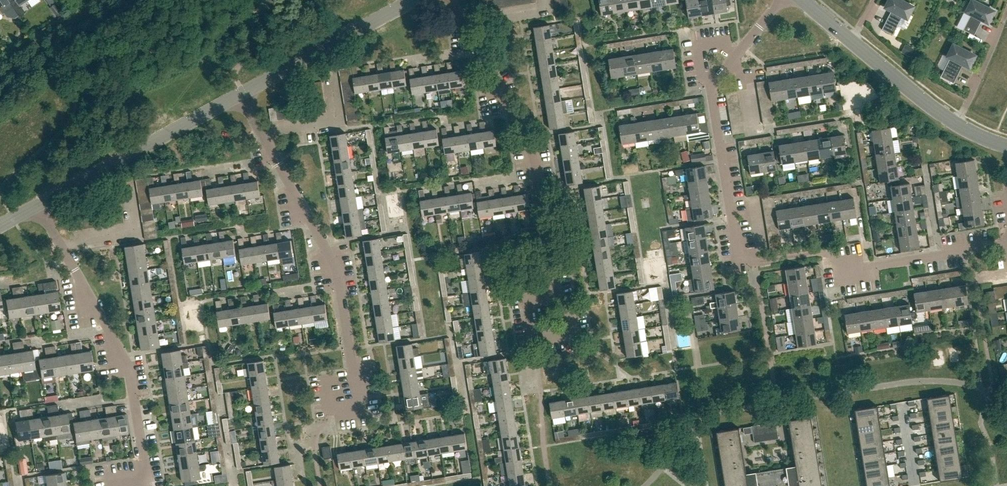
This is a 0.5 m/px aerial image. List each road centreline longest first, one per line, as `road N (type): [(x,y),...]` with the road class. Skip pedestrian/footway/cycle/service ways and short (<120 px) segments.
road 1 (residential): [(1006,242),(858,268),(830,251),(740,264),(711,89),(785,0)]
road 2 (residential): [(325,377),(330,410),(359,406),(337,268),(263,133)]
road 3 (residential): [(546,309),(559,307),(528,140),(466,26)]
road 4 (residential): [(123,485),(148,481),(128,365),(60,245)]
road 5 (unclassified): [(38,203),(243,93)]
road 6 (unclassified): [(243,93),(412,0)]
road 7 (unclassified): [(852,39),(957,123)]
road 8 (residential): [(957,123),(1006,7)]

